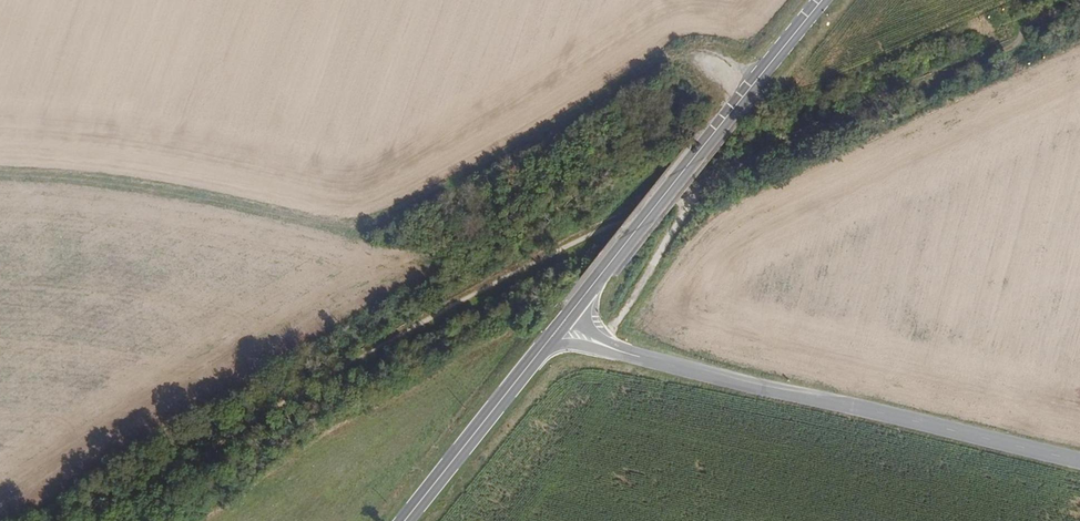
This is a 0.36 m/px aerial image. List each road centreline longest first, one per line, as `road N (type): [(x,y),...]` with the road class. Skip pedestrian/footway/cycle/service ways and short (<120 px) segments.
road 1 (track): [(0,172),(166,183),(346,224),(427,191),(661,64),(693,55),(749,91)]
road 2 (tertiary): [(1079,463),(675,366),(559,327)]
road 3 (primary): [(559,327),(824,0)]
road 4 (primary): [(405,520),(559,327)]
road 5 (track): [(695,186),(599,344)]

